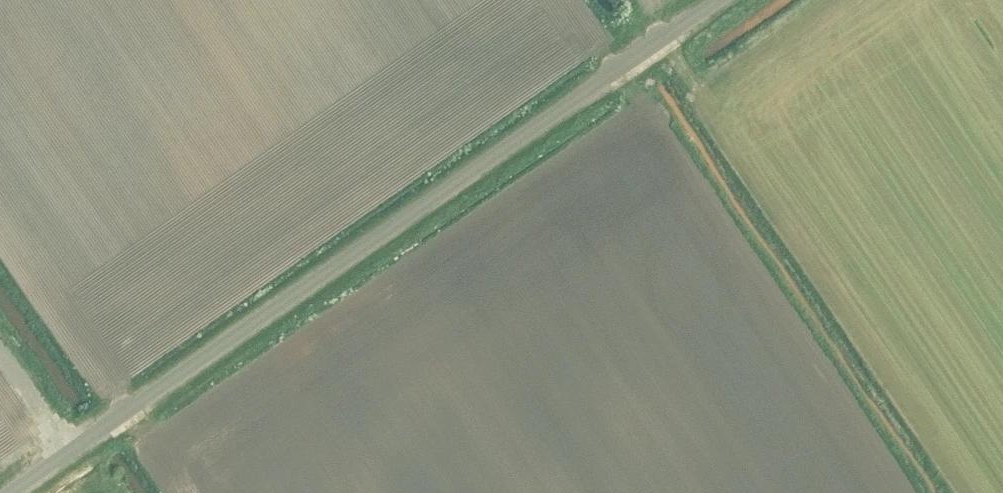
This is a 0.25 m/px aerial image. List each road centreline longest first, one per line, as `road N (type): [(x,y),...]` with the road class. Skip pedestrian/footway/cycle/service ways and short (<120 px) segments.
road 1 (unclassified): [(9,492),(721,0)]

